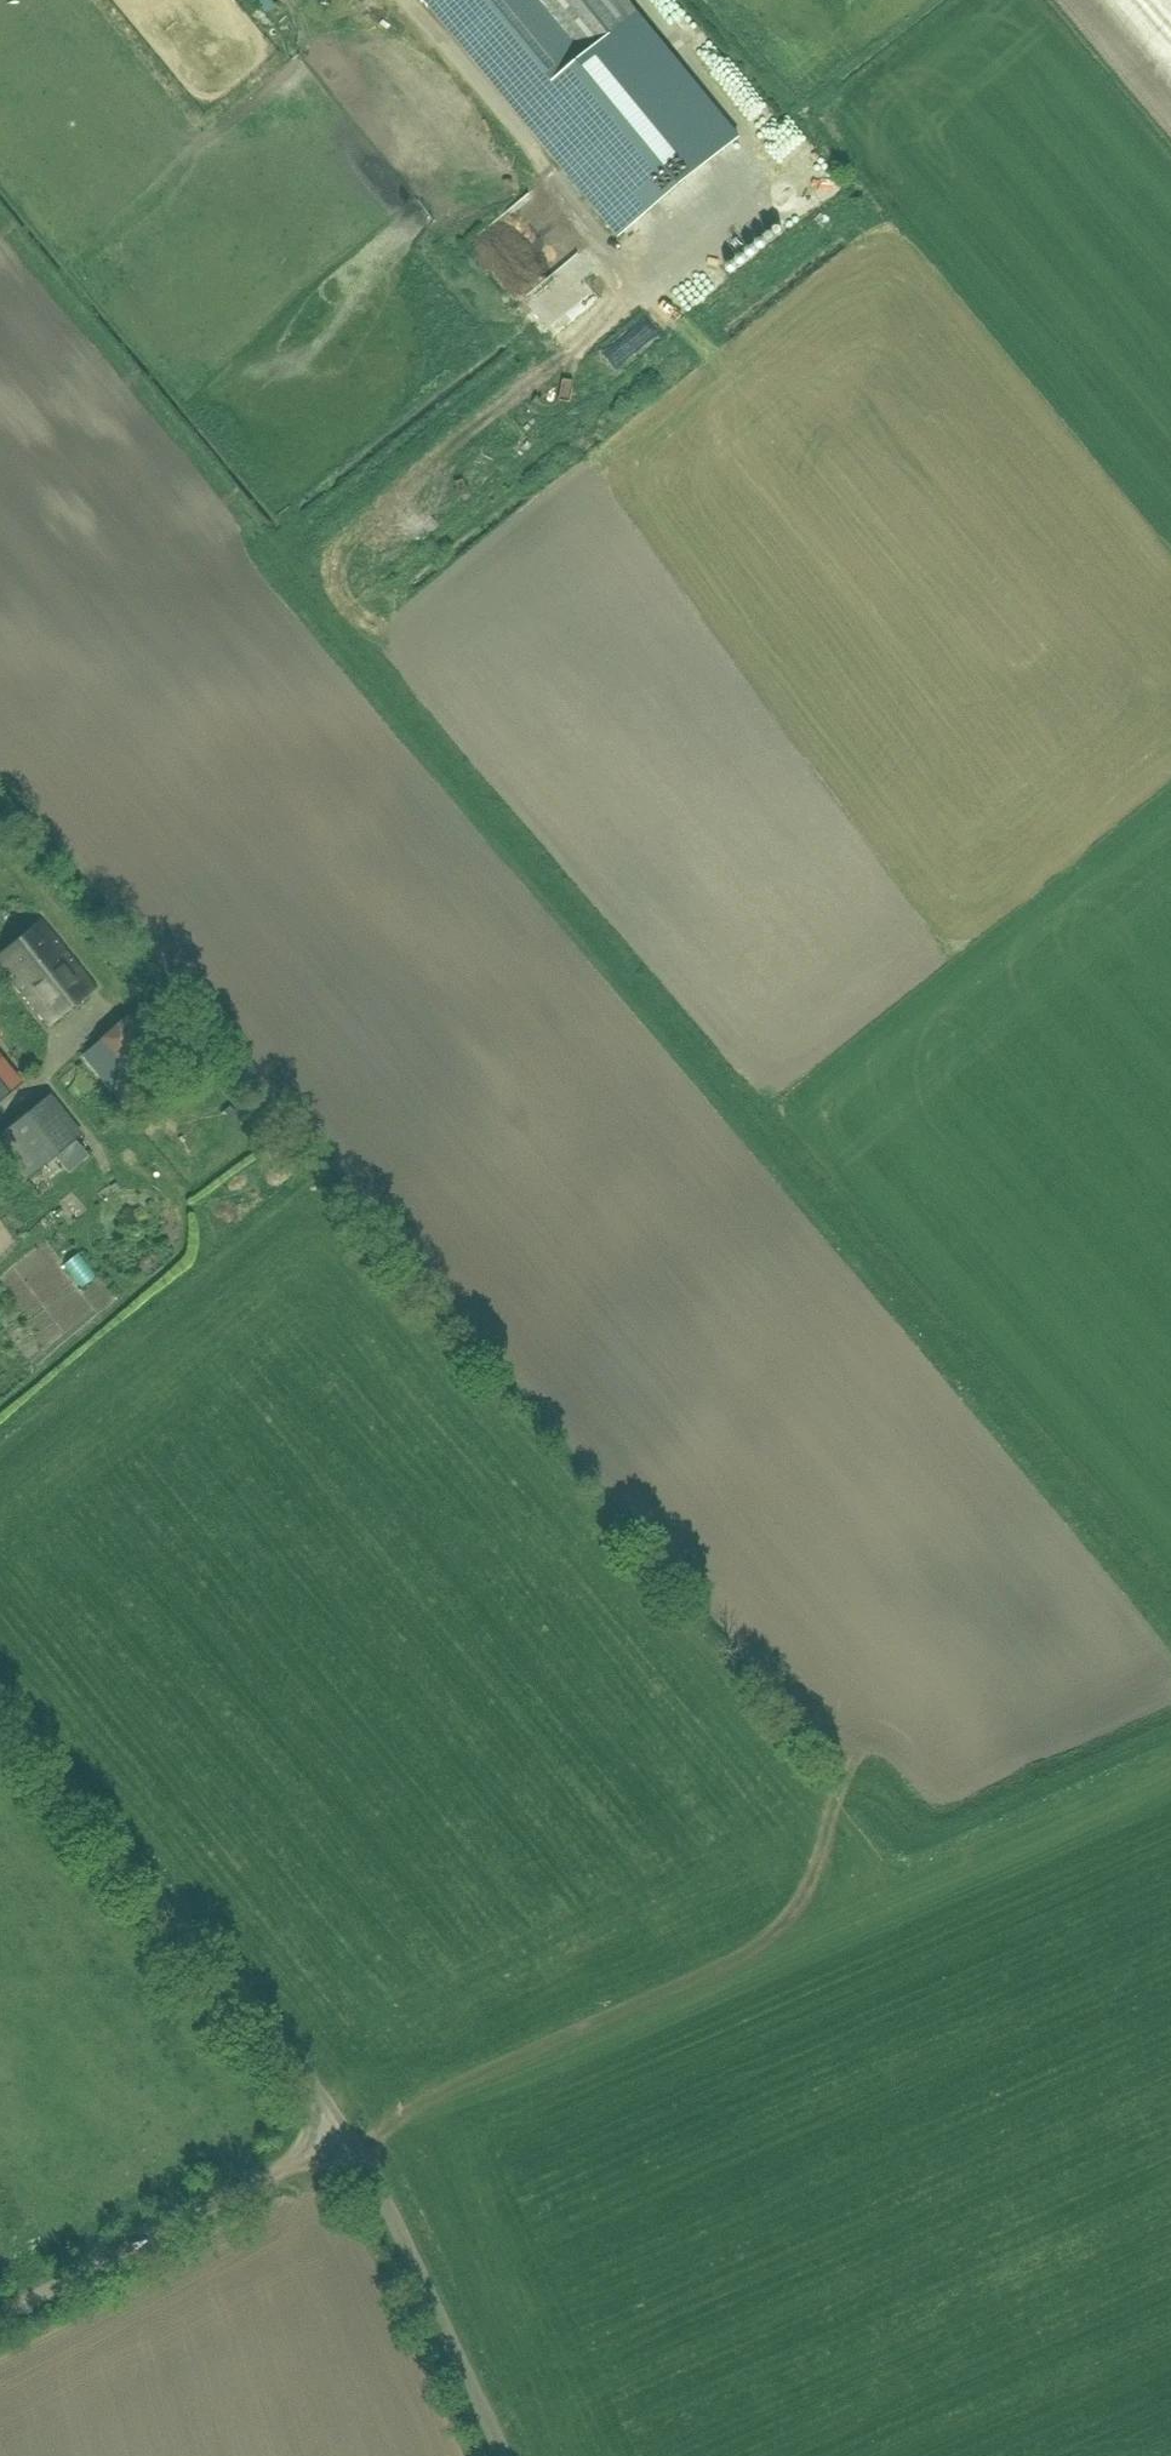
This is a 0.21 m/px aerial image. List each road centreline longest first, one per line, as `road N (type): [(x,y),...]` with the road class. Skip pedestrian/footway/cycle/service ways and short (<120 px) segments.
road 1 (unclassified): [(341,2129),(0,1709)]
road 2 (unclassified): [(341,2129),(0,2323)]
road 3 (unclassified): [(506,2455),(409,2246),(341,2129)]

